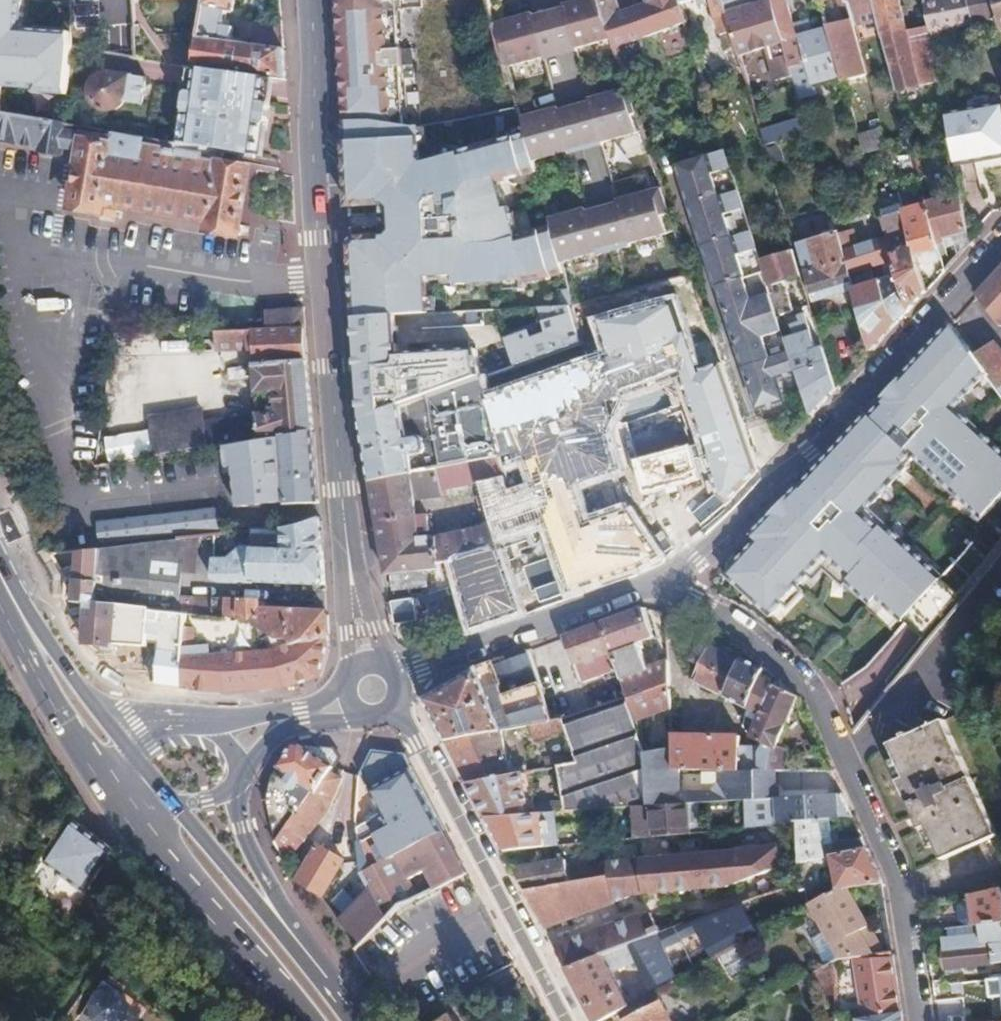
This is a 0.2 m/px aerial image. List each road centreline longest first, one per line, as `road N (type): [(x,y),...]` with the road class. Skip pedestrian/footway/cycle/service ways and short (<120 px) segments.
road 1 (tertiary): [(311,0),(321,274),(353,592)]
road 2 (residential): [(673,577),(808,689),(894,870),(916,1020)]
road 3 (residential): [(1000,241),(703,560),(673,577)]
road 4 (residential): [(396,709),(559,1020)]
road 5 (residential): [(673,577),(398,675)]
road 6 (secondary): [(128,815),(305,1020)]
road 7 (secondary): [(11,597),(55,709),(99,776)]
road 8 (secondary): [(282,933),(176,805)]
road 9 (tertiary): [(282,933),(242,828),(239,778)]
road 10 (secondary): [(102,715),(11,597)]
road 11 (tertiary): [(239,778),(278,735),(366,719)]
road 12 (tertiary): [(344,684),(302,707),(205,721)]

